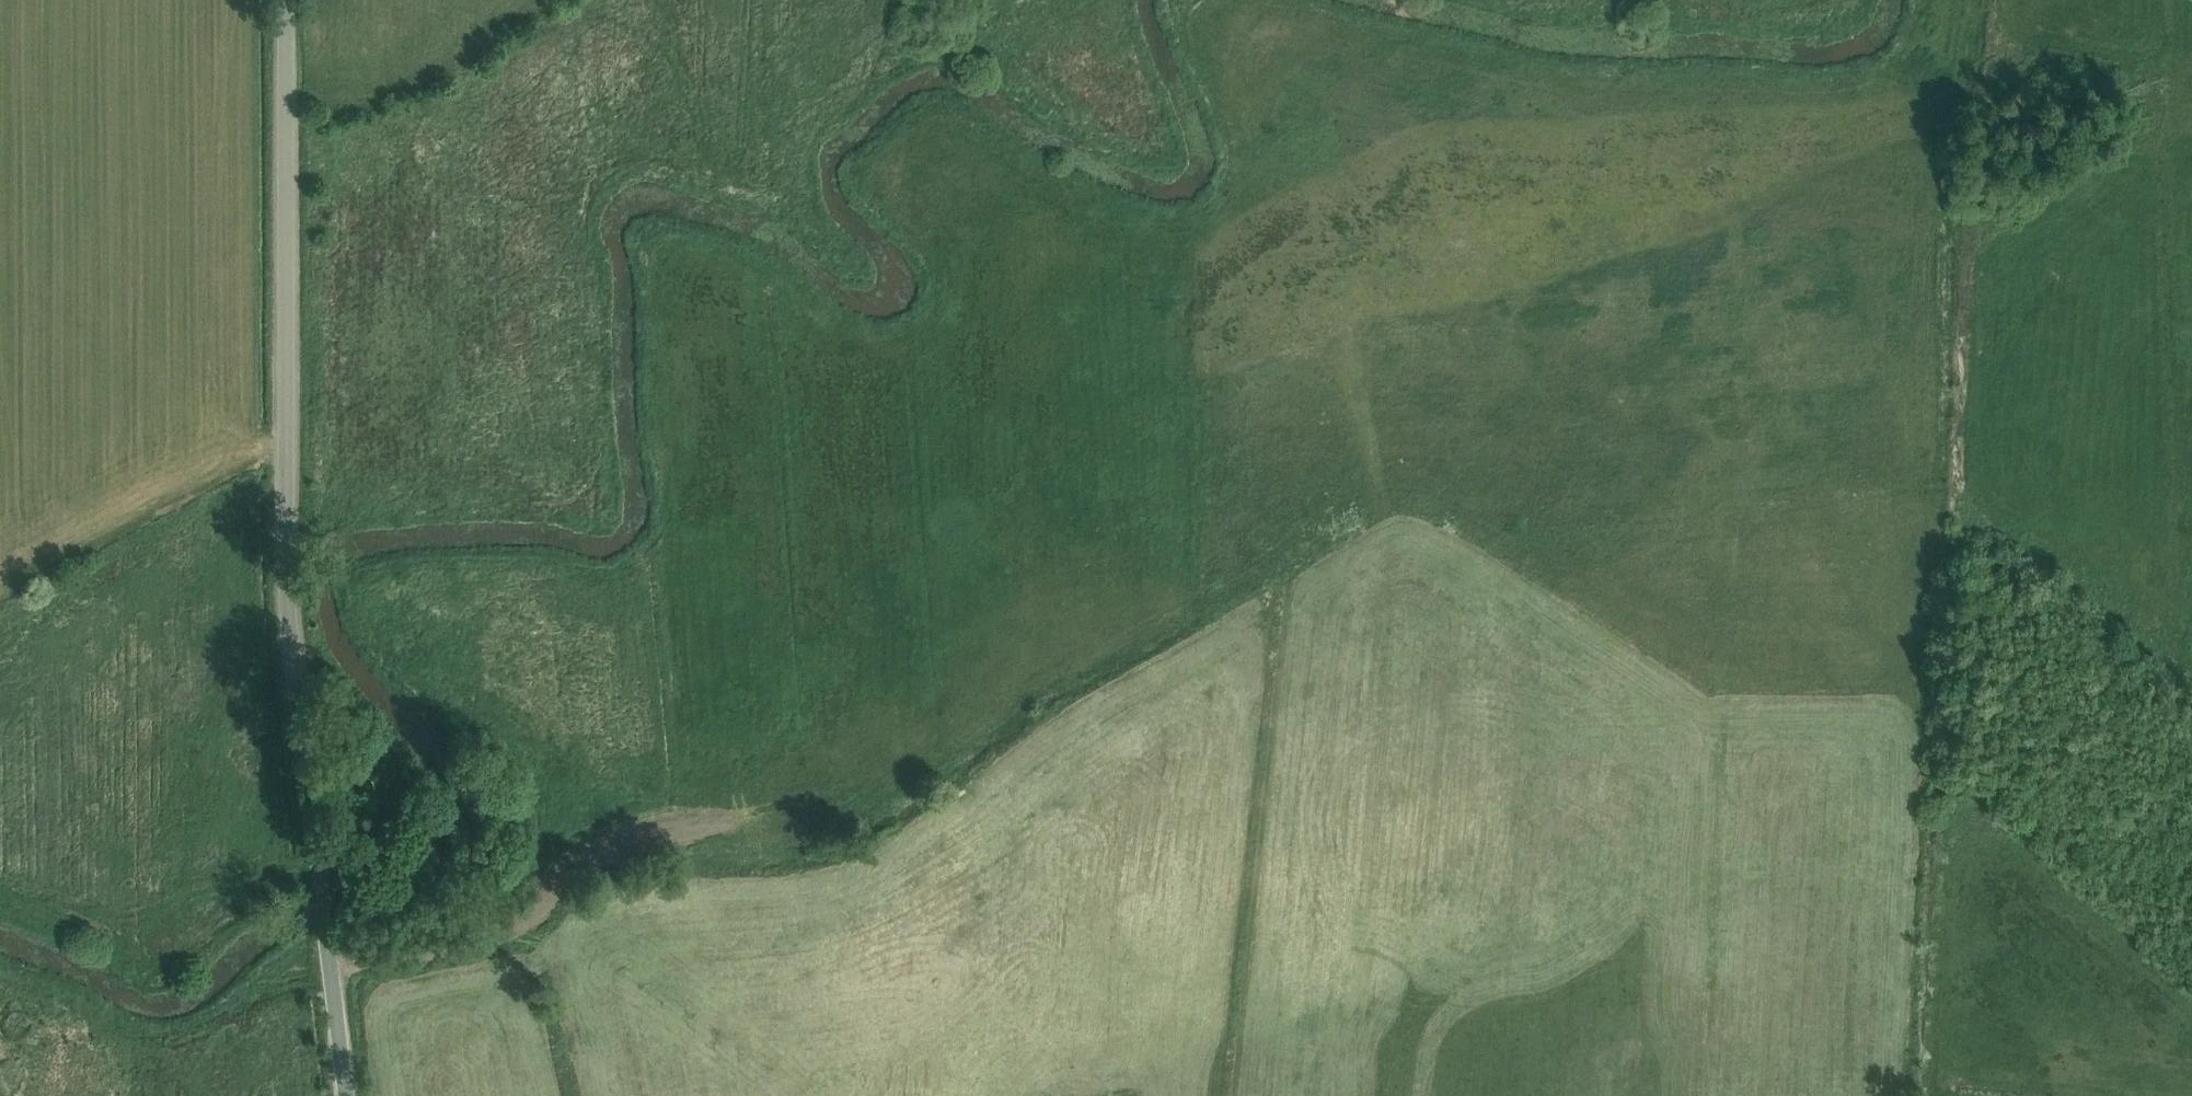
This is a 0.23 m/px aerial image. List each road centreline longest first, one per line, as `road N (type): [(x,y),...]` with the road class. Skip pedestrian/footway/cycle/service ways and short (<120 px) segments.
road 1 (tertiary): [(346,1095),(287,560),(287,0)]

